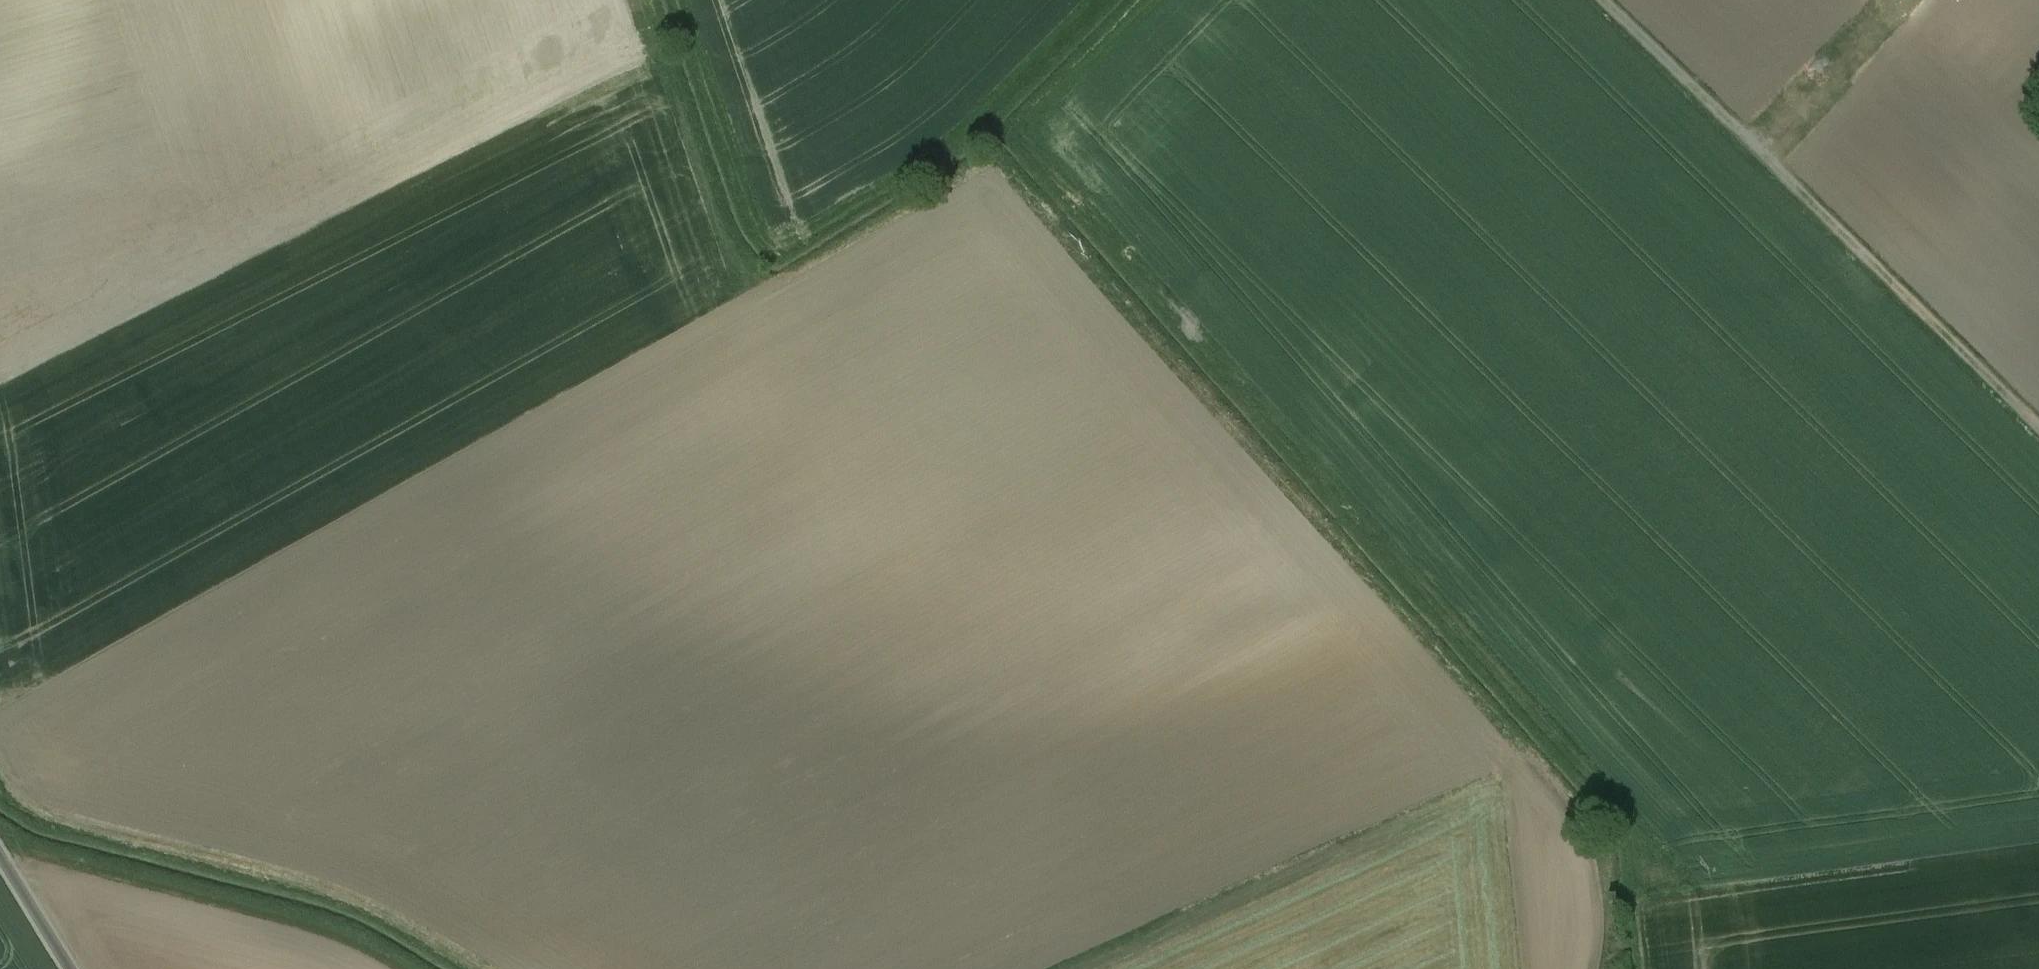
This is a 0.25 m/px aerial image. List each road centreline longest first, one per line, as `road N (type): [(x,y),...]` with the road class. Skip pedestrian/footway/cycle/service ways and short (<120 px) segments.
road 1 (track): [(2038,423),(1599,0)]
road 2 (unclassified): [(0,856),(71,968)]

